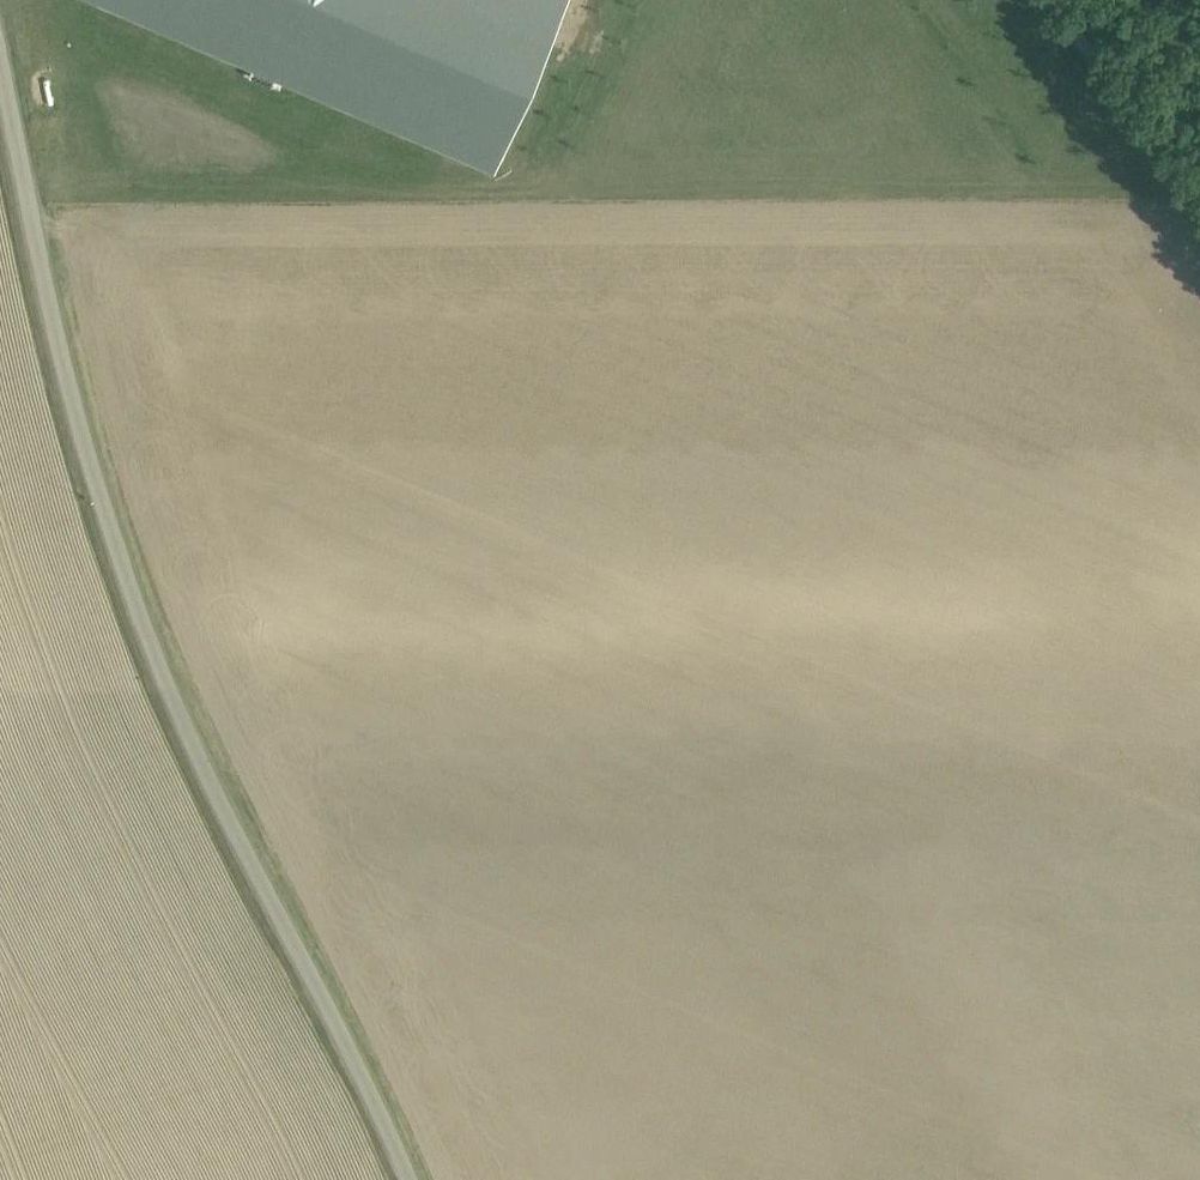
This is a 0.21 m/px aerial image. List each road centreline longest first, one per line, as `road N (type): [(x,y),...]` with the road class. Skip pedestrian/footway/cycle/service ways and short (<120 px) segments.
road 1 (unclassified): [(410,1179),(200,761),(100,507),(0,66)]
road 2 (track): [(1051,0),(1199,199)]

